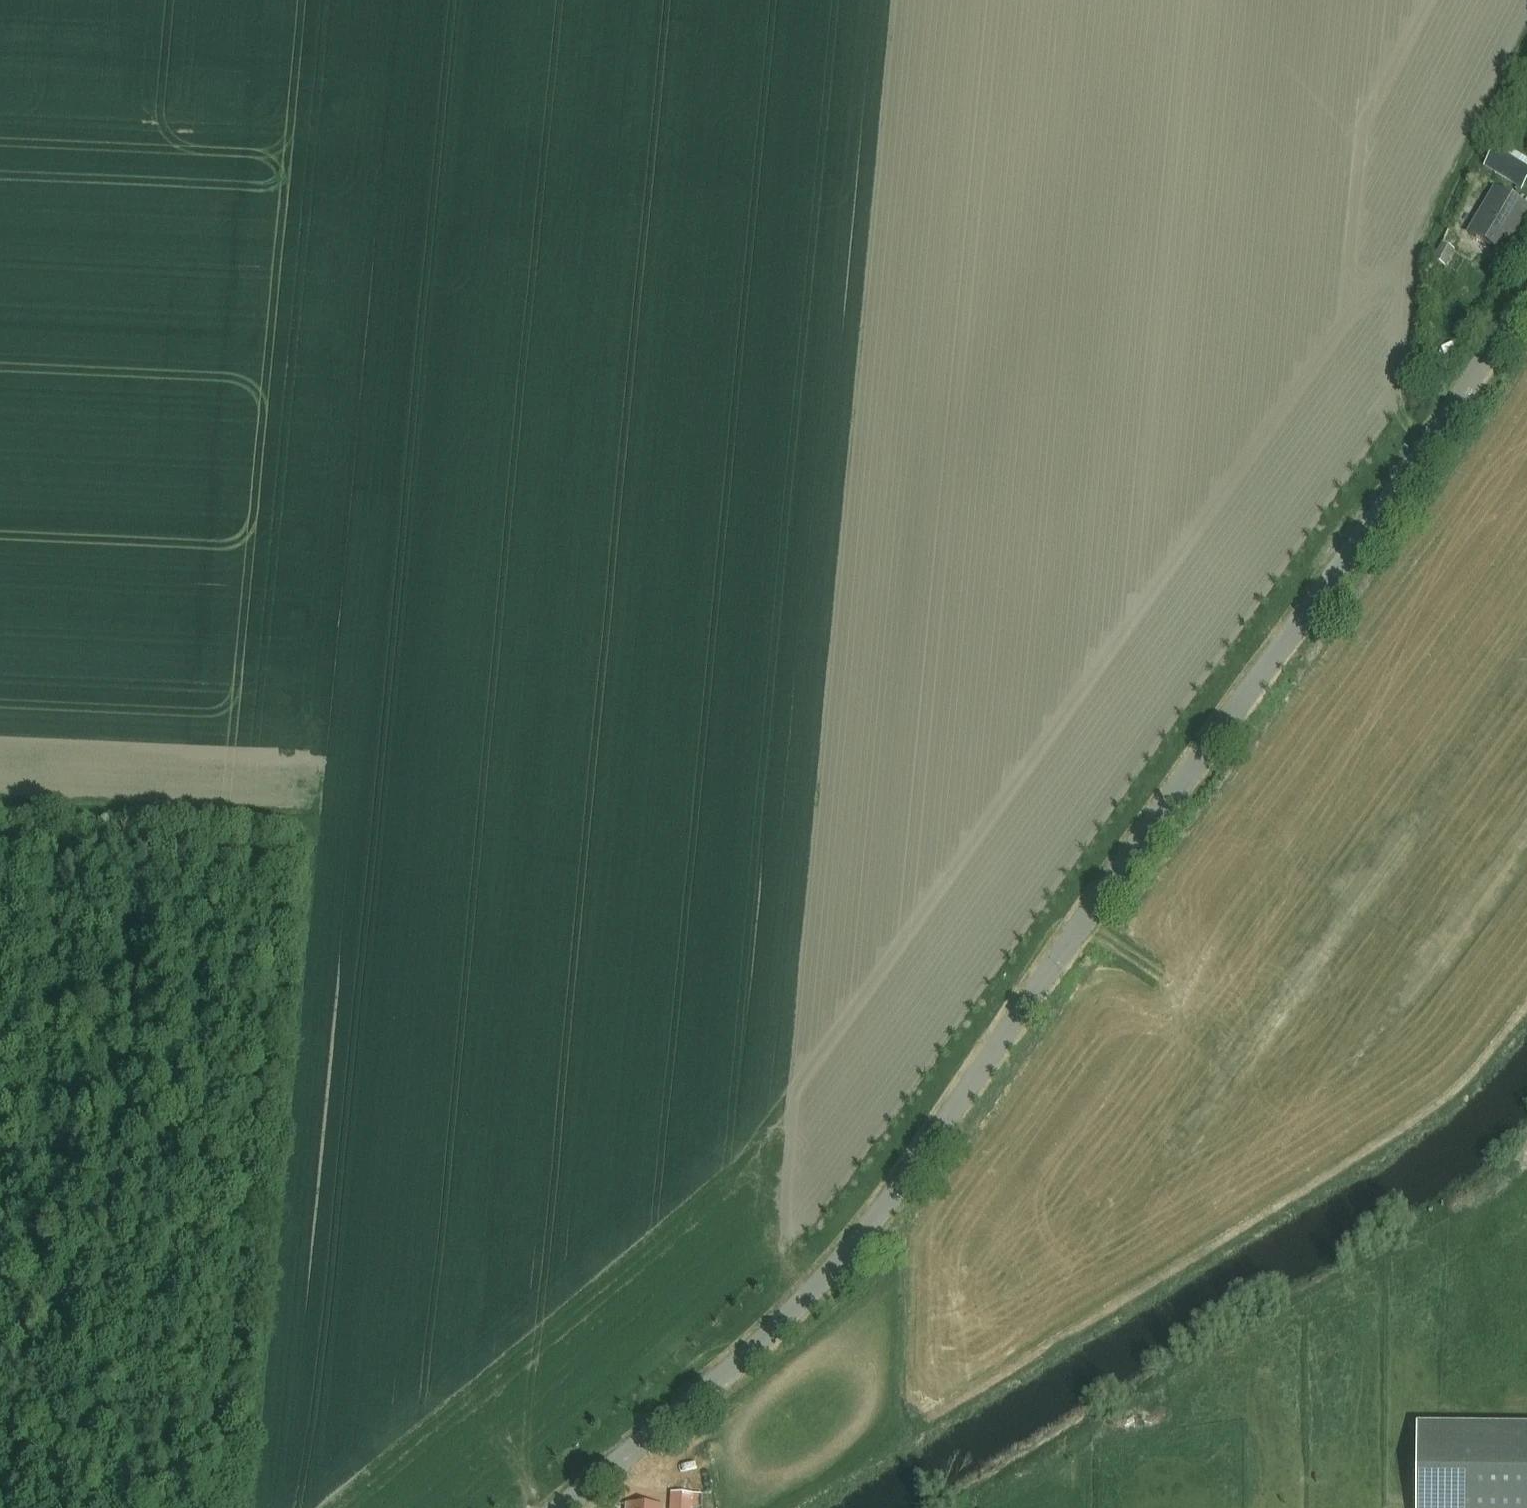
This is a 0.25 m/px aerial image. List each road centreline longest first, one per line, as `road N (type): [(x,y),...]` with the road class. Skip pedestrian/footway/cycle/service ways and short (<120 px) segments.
road 1 (tertiary): [(564,1507),(804,1304),(907,1181),(1526,297)]

